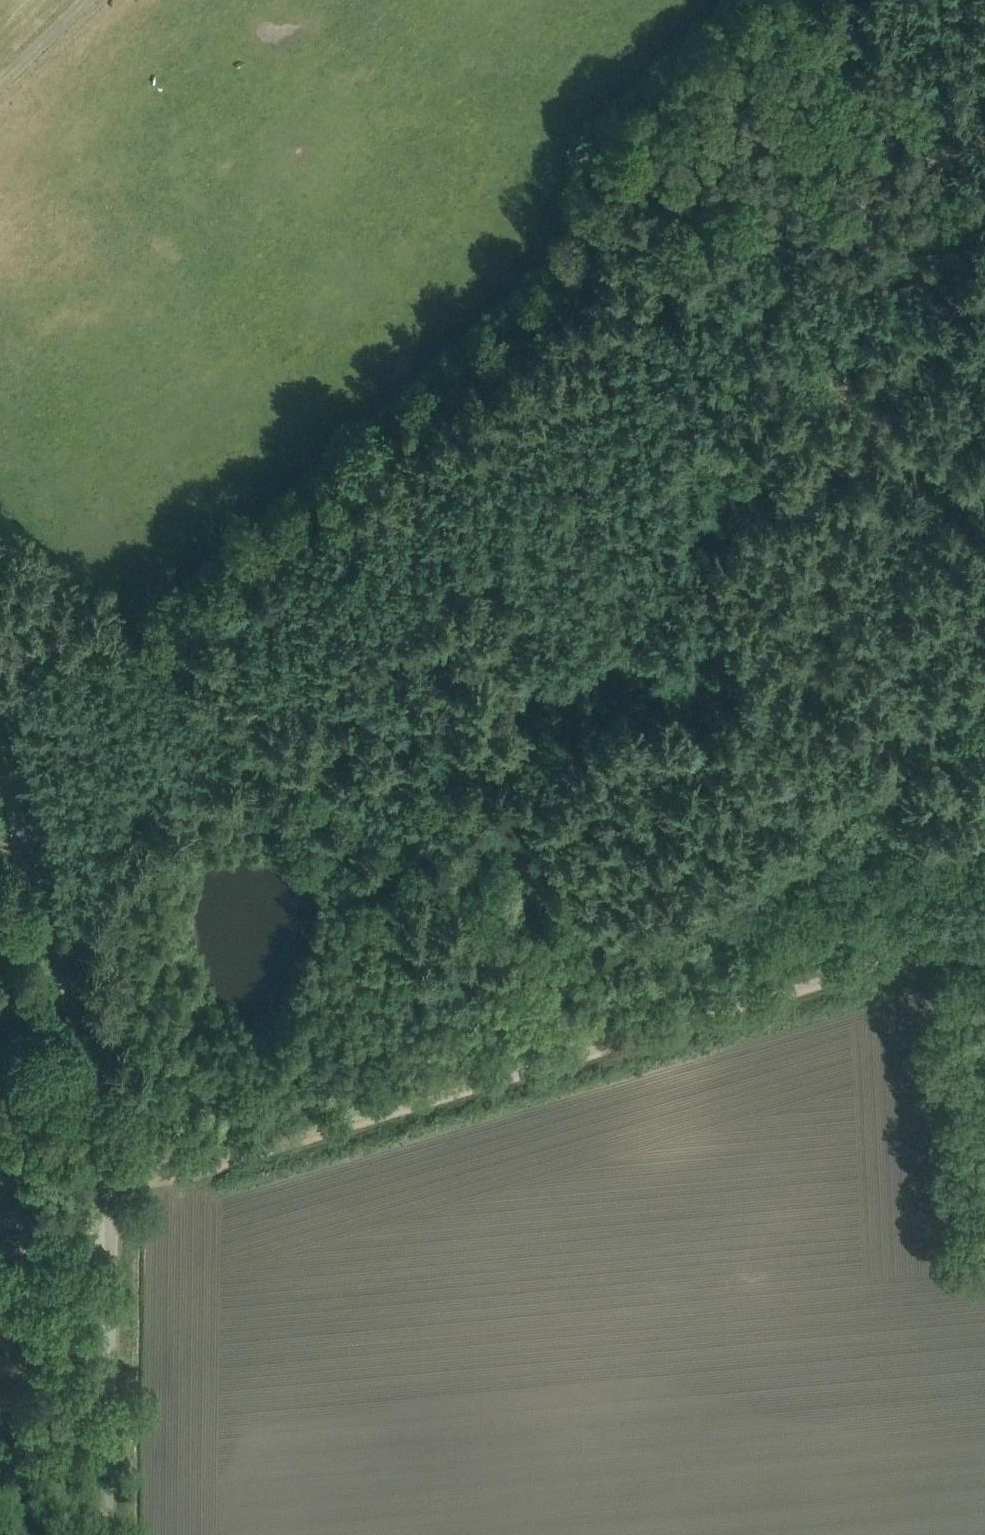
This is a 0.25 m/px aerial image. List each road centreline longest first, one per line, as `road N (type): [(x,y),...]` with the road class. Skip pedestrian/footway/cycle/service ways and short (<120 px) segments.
road 1 (track): [(109,1186),(387,1115),(984,930)]
road 2 (unclassified): [(106,1534),(106,1155),(0,766)]

